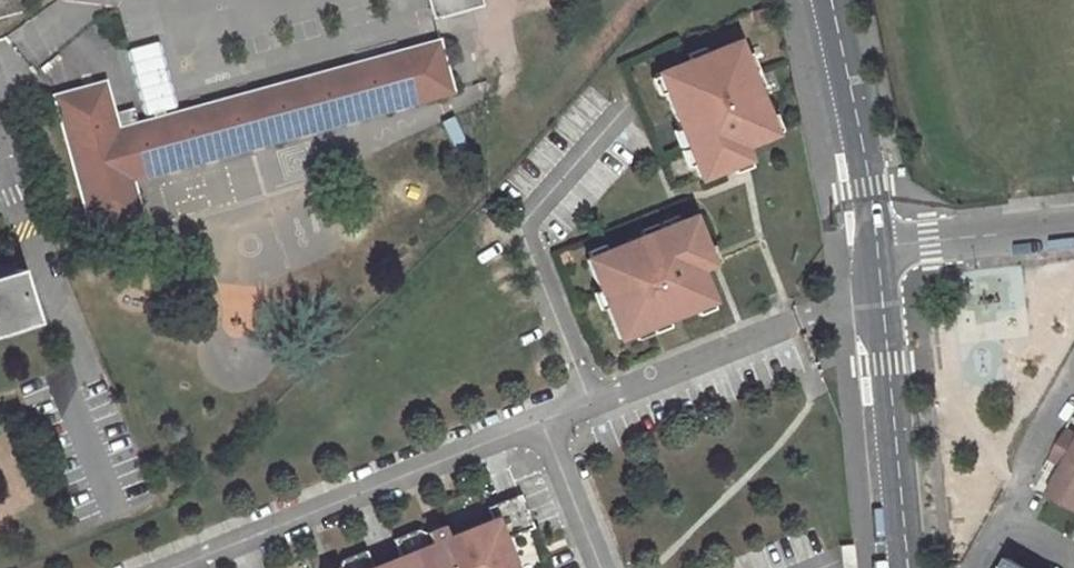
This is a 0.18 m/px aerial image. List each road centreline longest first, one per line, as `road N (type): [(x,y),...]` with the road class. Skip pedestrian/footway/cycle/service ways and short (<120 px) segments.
road 1 (residential): [(188,567),(539,430)]
road 2 (residential): [(614,119),(523,228),(593,409)]
road 3 (residential): [(593,409),(881,295)]
road 4 (unclassified): [(901,567),(881,295)]
road 5 (unclassified): [(872,243),(830,0)]
road 6 (unclassified): [(872,243),(1073,226)]
road 7 (residential): [(996,517),(1073,378)]
road 8 (residential): [(595,567),(539,430)]

